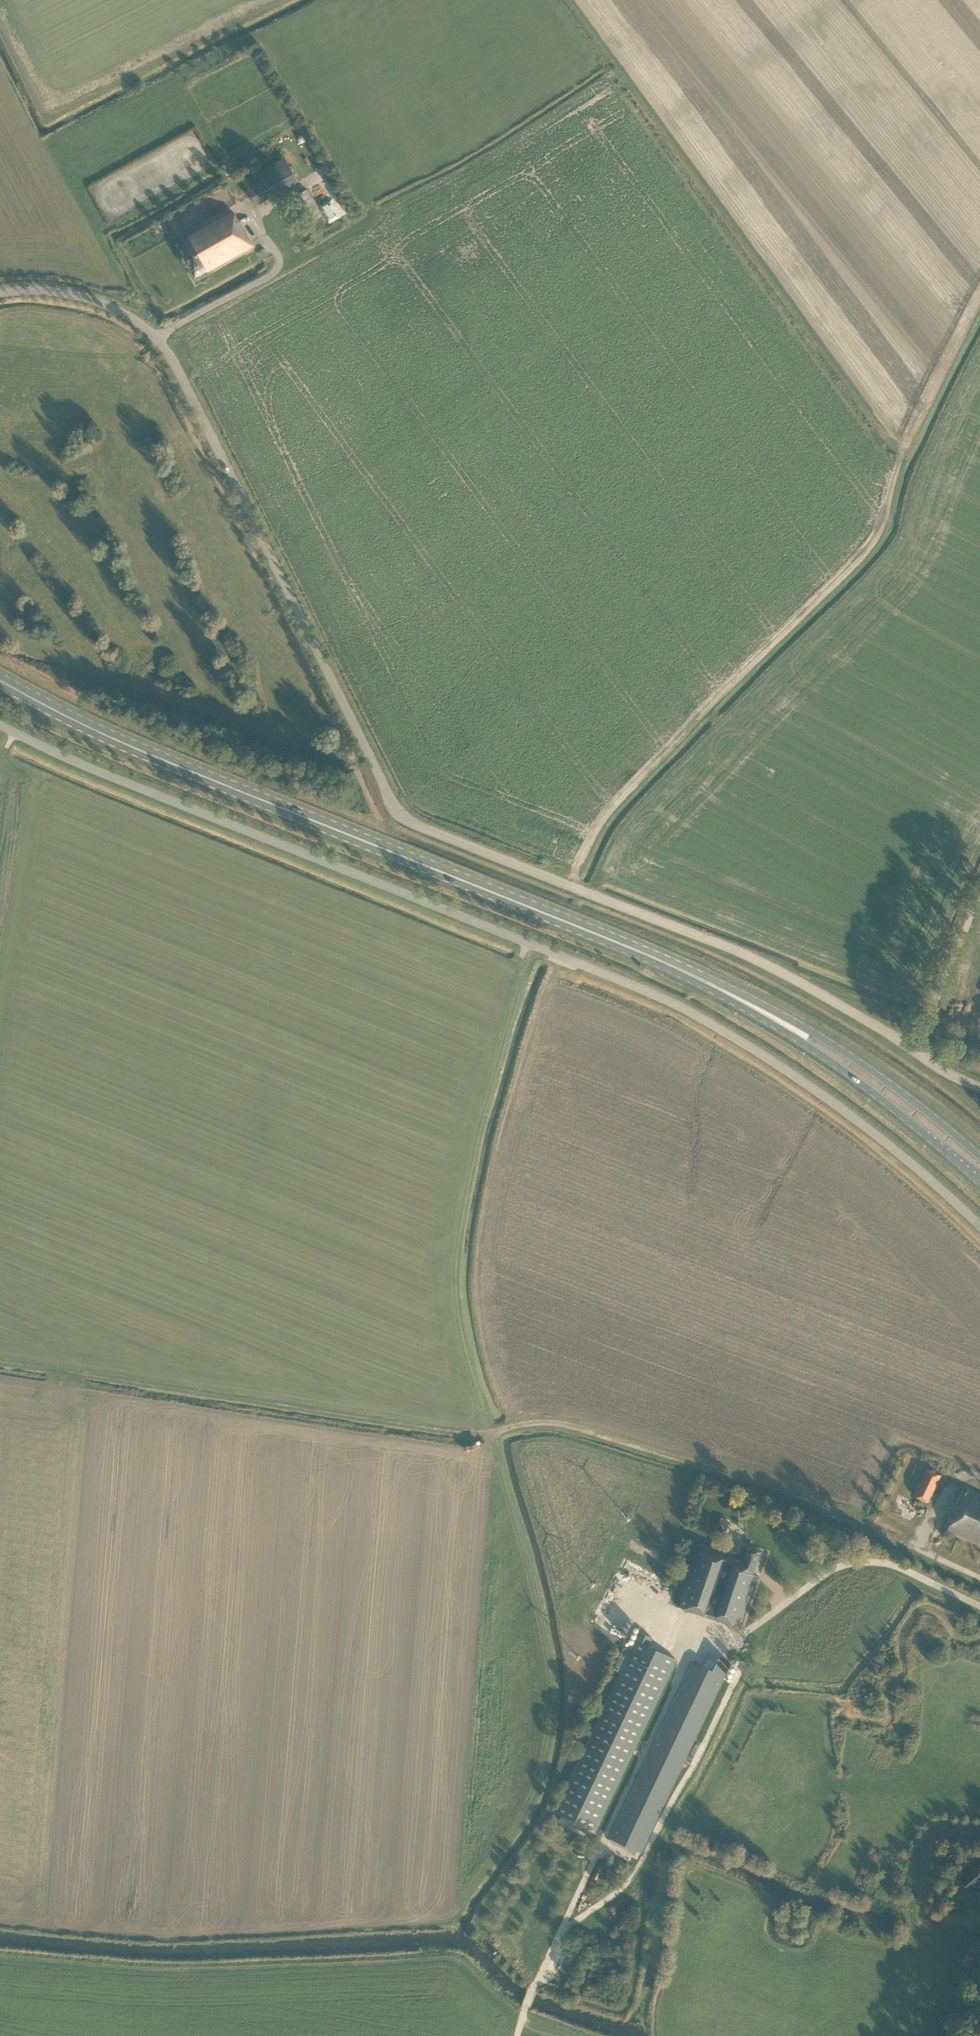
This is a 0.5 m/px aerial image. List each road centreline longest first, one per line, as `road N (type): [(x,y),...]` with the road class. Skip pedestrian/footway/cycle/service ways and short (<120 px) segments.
road 1 (unclassified): [(979,1088),(771,967),(403,816),(169,353),(139,324),(98,302),(41,290),(0,293)]
road 2 (unclassified): [(979,1225),(844,1109),(670,1000),(0,725)]
road 3 (trunk): [(790,1027),(698,977),(171,762),(0,680)]
road 4 (unclassified): [(979,1605),(891,1564),(856,1562),(825,1573),(750,1627)]
road 5 (trunk): [(790,1027),(979,1181)]
road 6 (trunk): [(979,1157),(847,1052),(790,1027)]

